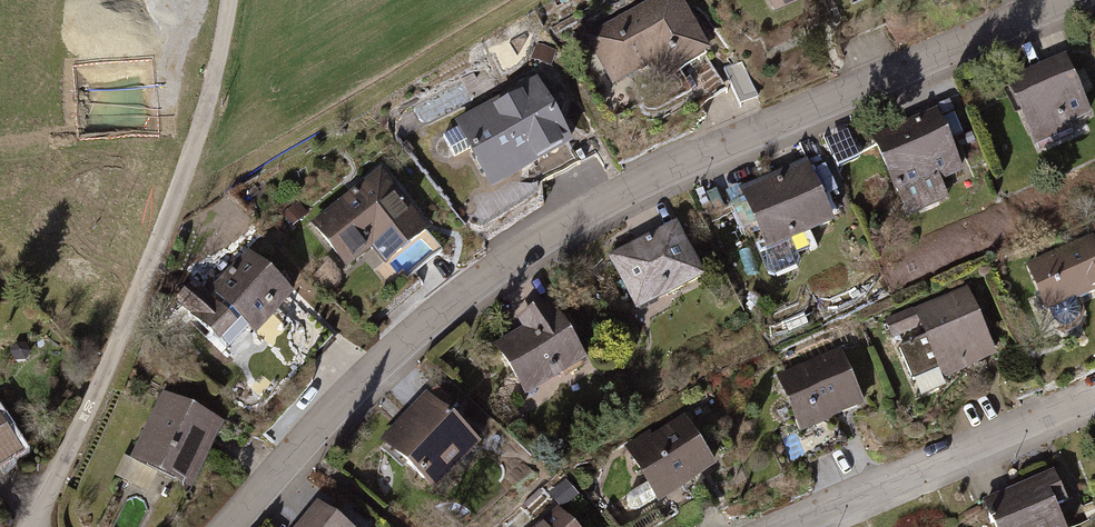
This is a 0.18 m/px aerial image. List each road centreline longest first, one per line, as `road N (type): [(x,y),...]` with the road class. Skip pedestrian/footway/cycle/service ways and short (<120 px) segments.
road 1 (residential): [(225,526),(397,348),(596,204),(1059,0)]
road 2 (residential): [(32,526),(138,294),(207,115),(229,0)]
road 3 (residential): [(782,526),(1094,395)]

